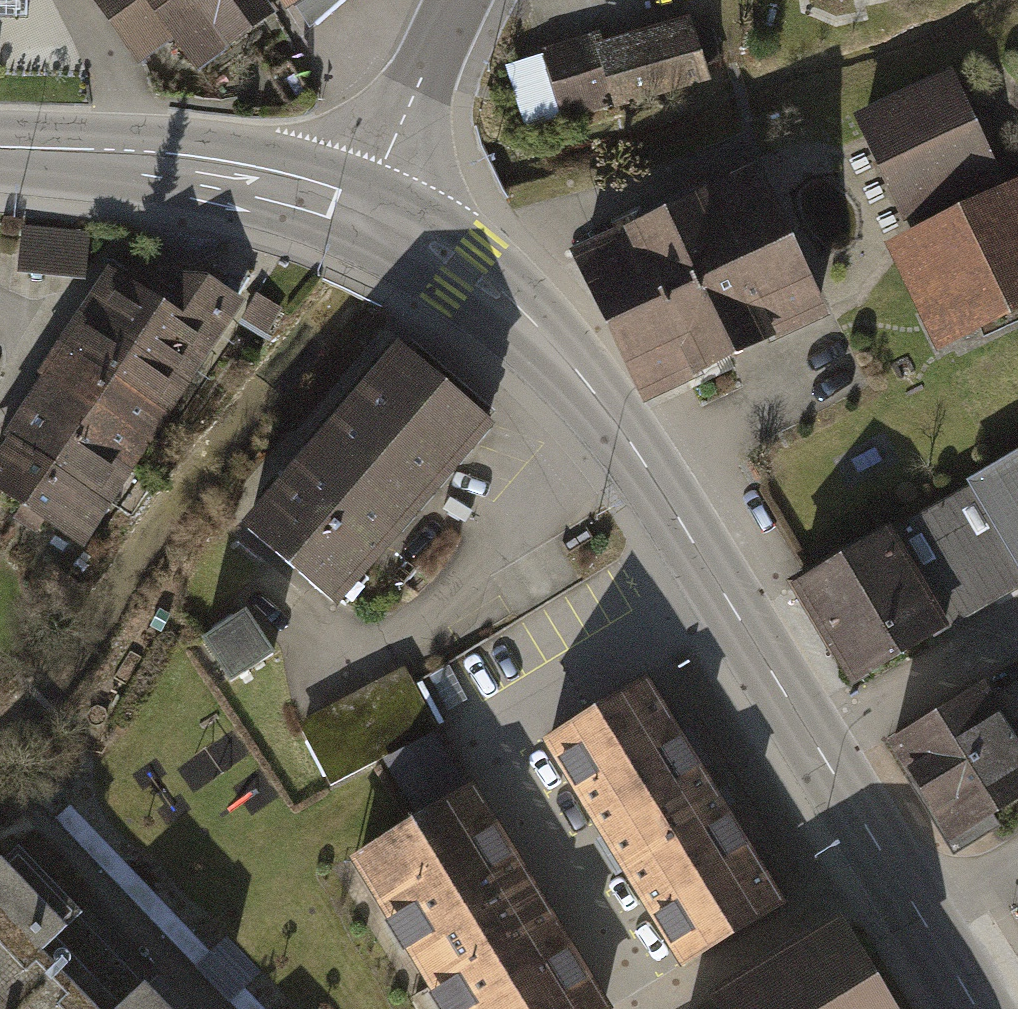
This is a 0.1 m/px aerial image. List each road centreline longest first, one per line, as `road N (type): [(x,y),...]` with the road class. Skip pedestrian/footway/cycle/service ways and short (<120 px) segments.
road 1 (primary): [(973,1008),(614,427),(551,349),(473,278),(364,211)]
road 2 (primary): [(364,211),(184,165),(0,150)]
road 3 (tertiary): [(364,211),(464,0)]

